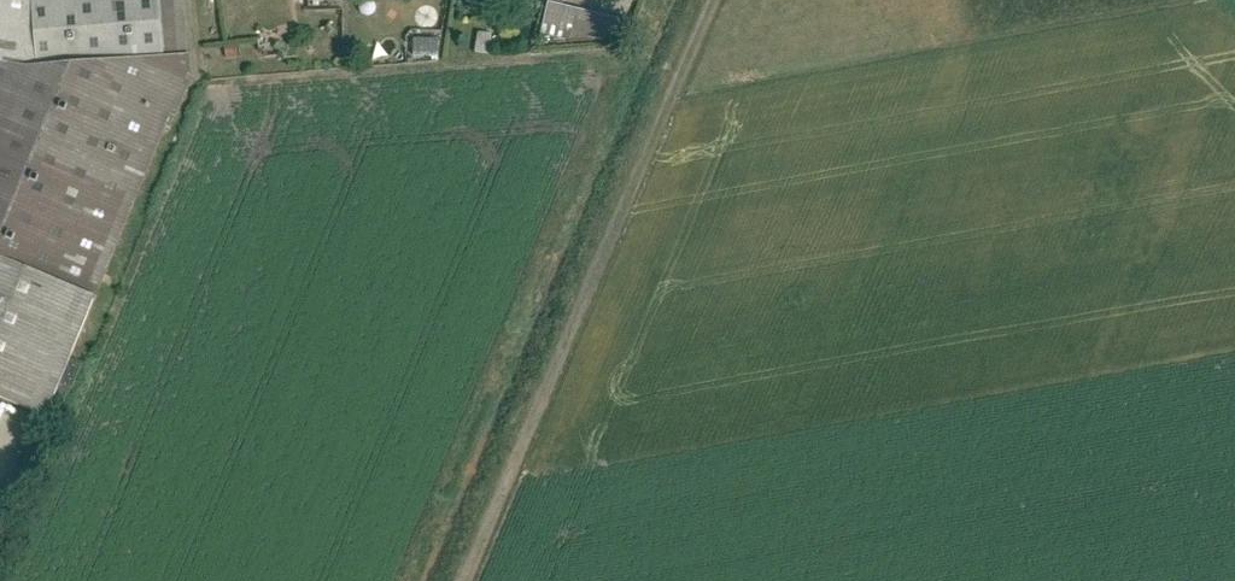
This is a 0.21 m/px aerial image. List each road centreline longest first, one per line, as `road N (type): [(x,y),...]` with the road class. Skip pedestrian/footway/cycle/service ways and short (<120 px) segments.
road 1 (track): [(460,580),(698,0)]

